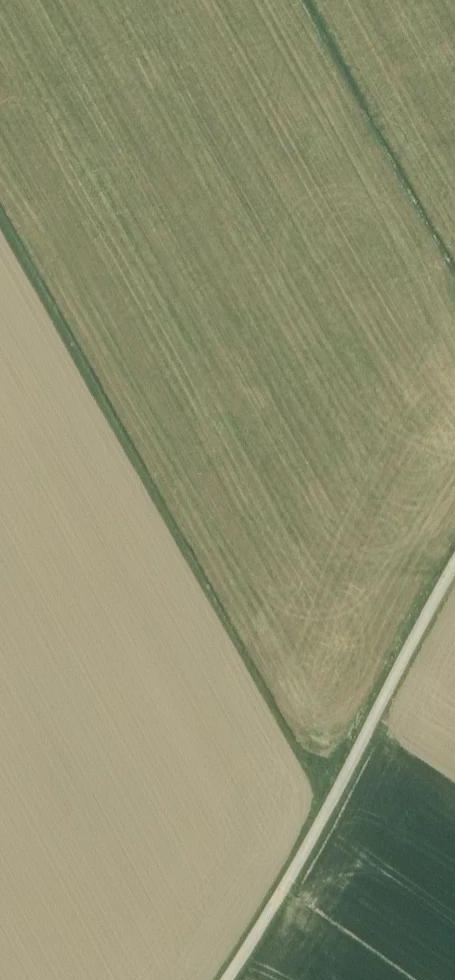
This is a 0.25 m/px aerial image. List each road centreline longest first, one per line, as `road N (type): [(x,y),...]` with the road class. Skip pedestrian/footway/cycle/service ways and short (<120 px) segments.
road 1 (track): [(220,979),(454,575)]

